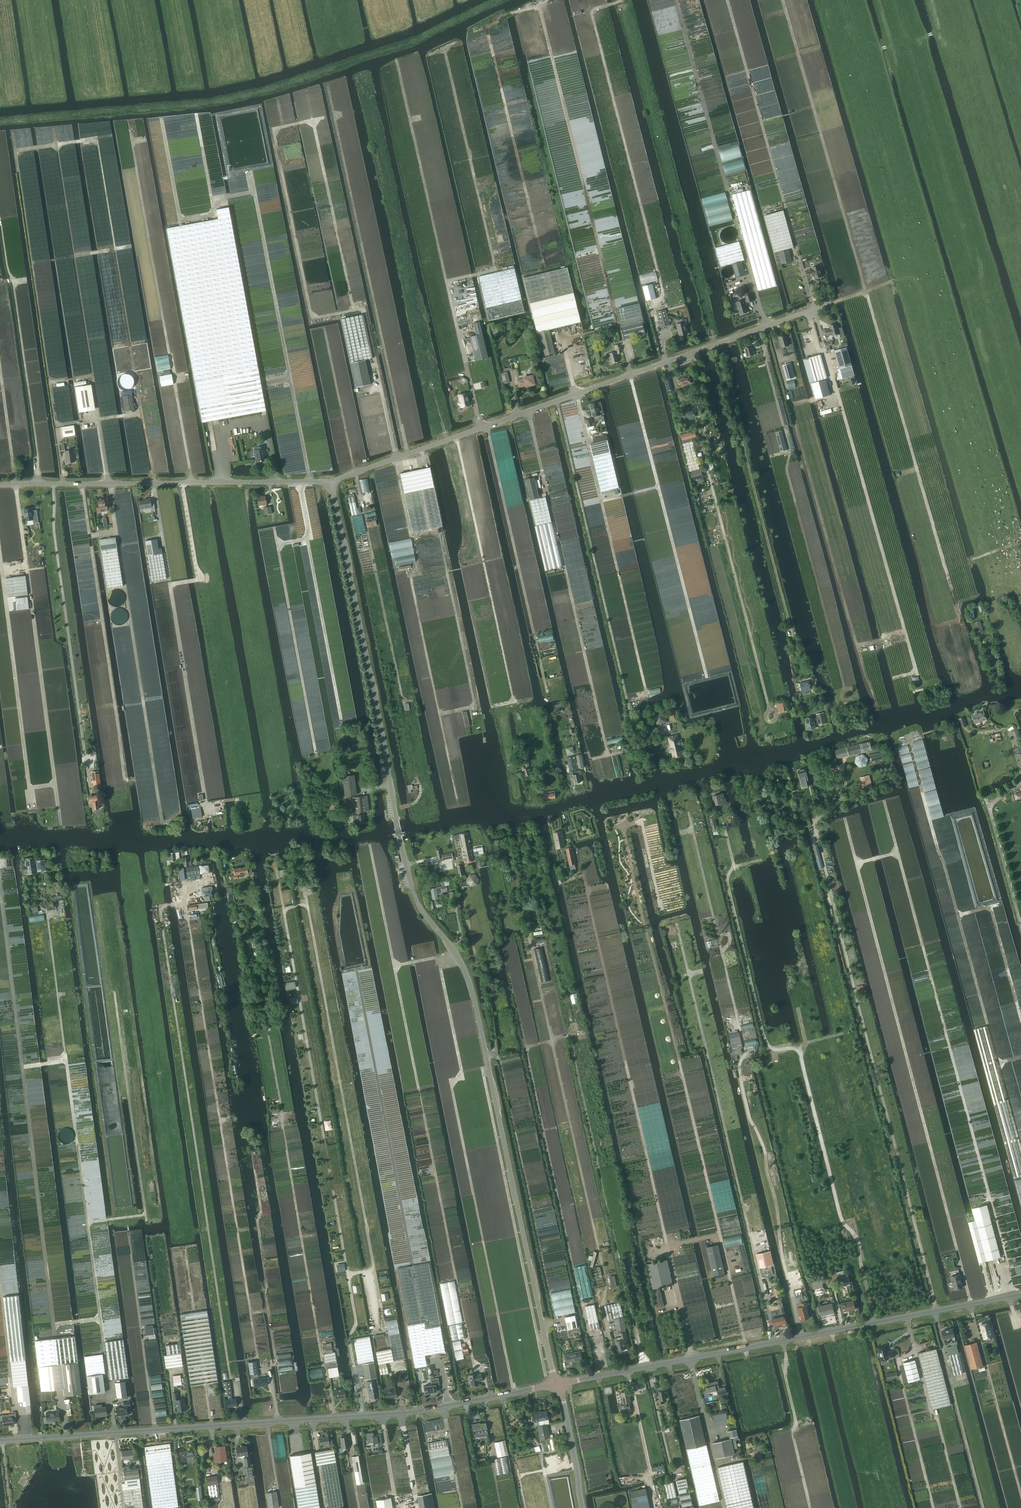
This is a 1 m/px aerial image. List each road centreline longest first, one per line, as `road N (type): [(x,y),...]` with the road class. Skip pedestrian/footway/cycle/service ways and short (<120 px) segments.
road 1 (unclassified): [(559,1384),(469,978),(412,889),(331,481)]
road 2 (track): [(255,1171),(276,1363),(259,1366),(185,903)]
road 3 (track): [(965,640),(783,0)]
road 4 (track): [(878,1324),(853,1220),(818,1227),(796,1218),(761,1070),(772,1052),(727,880),(734,867),(723,823)]
road 5 (unclassified): [(0,1441),(423,1410),(559,1384)]
road 6 (unclassified): [(331,481),(832,303)]
road 7 (track): [(239,1398),(159,906),(185,903)]
road 8 (track): [(111,1402),(47,915)]
road 9 (track): [(349,1344),(356,1322),(278,872)]
road 10 (unclassified): [(559,1384),(1020,1296)]
road 11 (track): [(389,1348),(305,894)]
road 12 (track): [(786,1275),(690,825)]
road 13 (track): [(721,1244),(621,835)]
road 14 (track): [(668,1250),(587,891)]
road 15 (track): [(319,1340),(260,985)]
road 16 (track): [(845,688),(785,467),(789,450),(767,362)]
road 17 (unclassified): [(0,484),(331,481)]
road 18 (track): [(663,296),(591,14),(620,0)]
road 19 (track): [(615,324),(539,11)]
road 20 (track): [(748,1234),(675,925)]
road 21 (track): [(310,481),(249,171)]
road 22 (track): [(917,676),(831,373)]
road 23 (track): [(630,374),(707,677)]
road 24 (track): [(513,1393),(454,1090)]
road 25 (track): [(321,754),(279,544),(310,538),(299,481)]
road 26 (track): [(136,389),(95,139),(55,145)]
road 27 (track): [(58,807),(20,517)]
road 28 (track): [(162,819),(118,532)]
road 29 (track): [(750,279),(675,0)]
road 30 (track): [(87,1222),(146,1215),(114,992)]
road 31 (track): [(801,266),(727,0)]
road 32 (track): [(456,323),(396,61)]
road 33 (track): [(457,798),(411,535)]
road 34 (track): [(607,755),(547,497)]
road 35 (track): [(204,798),(161,537)]
road 36 (track): [(90,368),(55,145),(17,151)]
road 37 (track): [(56,786),(30,786),(0,555)]
road 38 (track): [(589,444),(646,692)]
road 39 (track): [(172,369),(130,135)]
road 40 (track): [(403,701),(355,473)]
road 41 (track): [(154,1430),(128,1232)]
road 42 (track): [(354,310),(313,120)]
road 43 (track): [(933,1507),(896,1360)]
road 44 (track): [(254,191),(211,199),(196,114)]
road 45 (unclassified): [(582,1507),(559,1384)]

